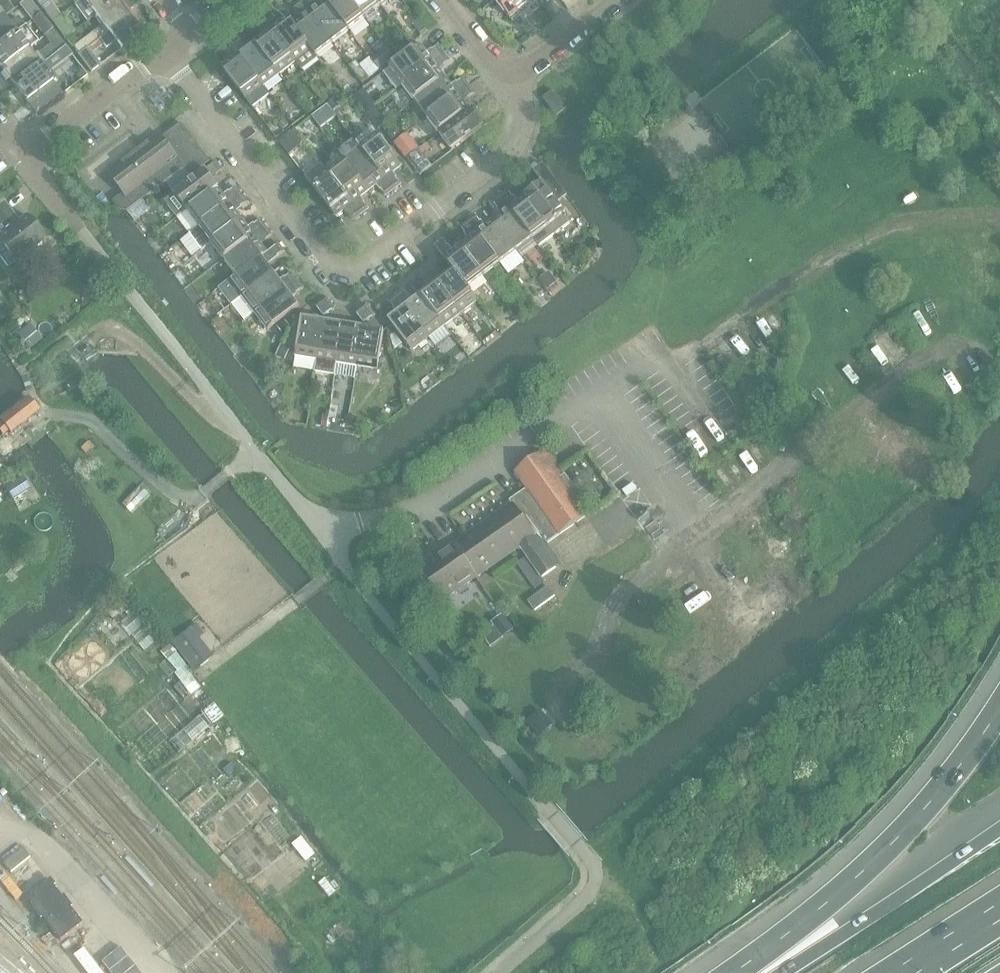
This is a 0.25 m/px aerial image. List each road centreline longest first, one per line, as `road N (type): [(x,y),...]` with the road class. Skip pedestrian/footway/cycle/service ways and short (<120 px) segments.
road 1 (unclassified): [(520,777),(20,159)]
road 2 (track): [(595,753),(558,698),(570,671),(599,645),(621,592),(705,539),(756,486),(934,354),(972,348),(996,357)]
road 3 (residential): [(165,52),(325,265),(347,273),(509,152),(523,124),(512,75)]
road 4 (motorway): [(999,708),(889,848),(734,972)]
road 5 (track): [(699,349),(868,237),(909,224),(999,217)]
road 6 (motorway): [(999,828),(772,972)]
road 7 (residential): [(20,159),(165,52)]
road 8 (residential): [(617,0),(512,75)]

